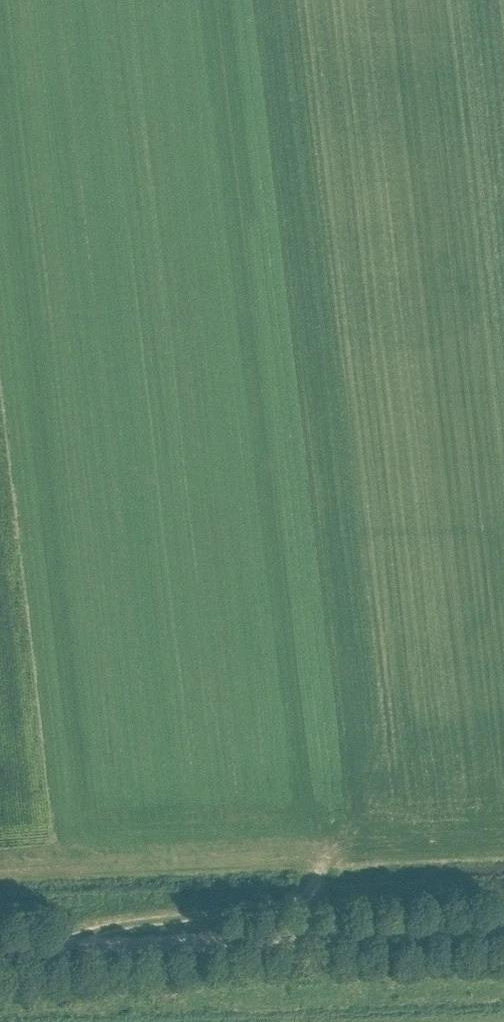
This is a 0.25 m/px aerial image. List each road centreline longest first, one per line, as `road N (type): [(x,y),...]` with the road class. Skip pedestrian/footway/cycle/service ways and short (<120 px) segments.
road 1 (unclassified): [(0,954),(503,933)]

